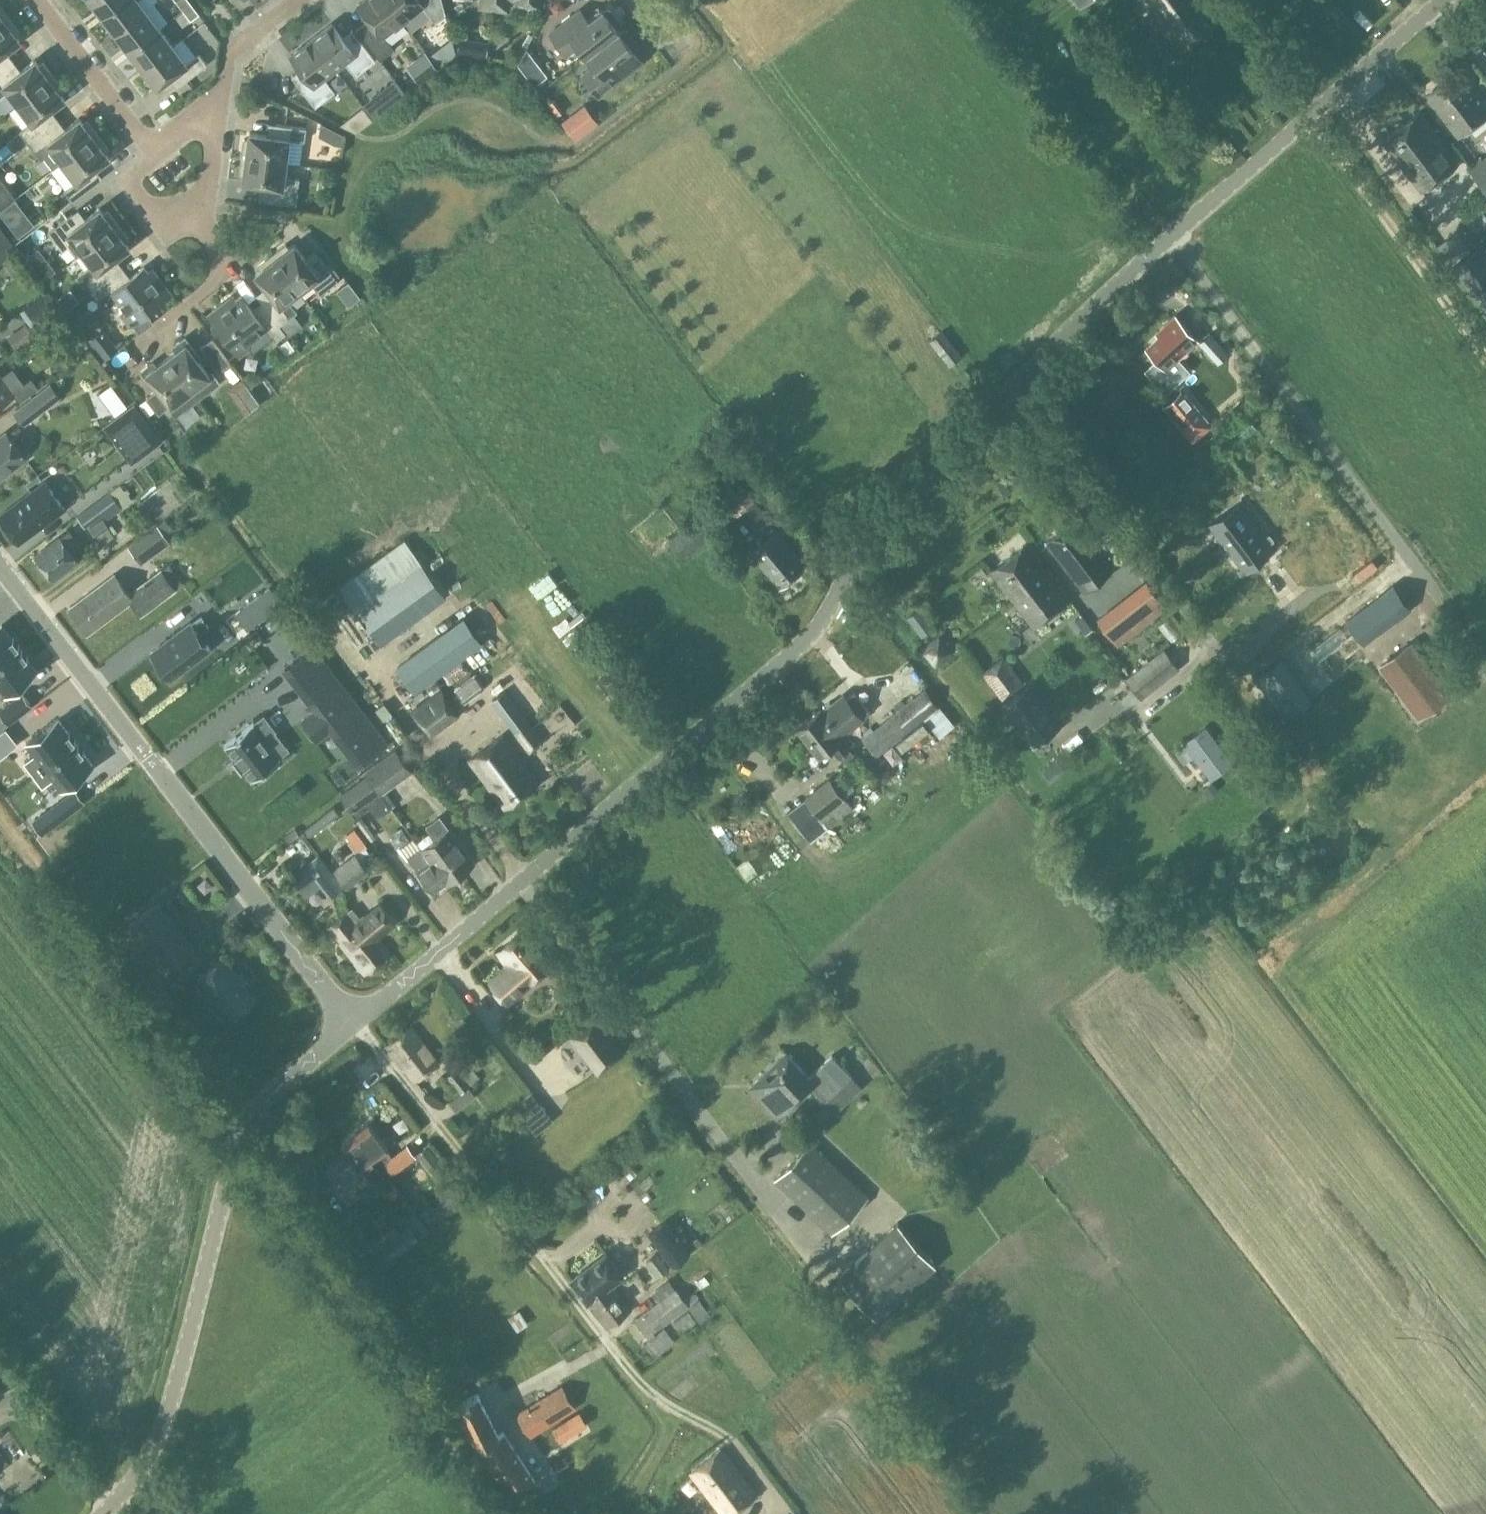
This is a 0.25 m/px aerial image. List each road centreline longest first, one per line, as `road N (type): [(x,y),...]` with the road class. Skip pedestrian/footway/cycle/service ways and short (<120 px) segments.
road 1 (unclassified): [(355,1022),(800,648),(862,550),(924,479),(1158,249),(1443,0)]
road 2 (residential): [(355,1022),(0,564)]
road 3 (unclassified): [(108,1513),(156,1446),(242,1136),(272,1095),(355,1022)]
road 4 (residential): [(33,0),(154,156)]
road 5 (residential): [(201,220),(233,268),(129,348)]
road 6 (residential): [(219,107),(227,60),(303,0)]
road 7 (residential): [(201,220),(153,219),(122,180),(154,156)]

